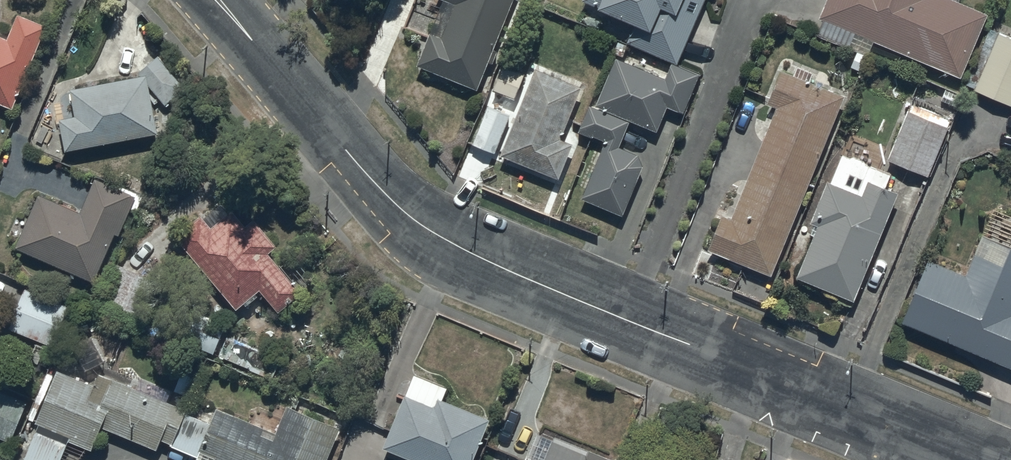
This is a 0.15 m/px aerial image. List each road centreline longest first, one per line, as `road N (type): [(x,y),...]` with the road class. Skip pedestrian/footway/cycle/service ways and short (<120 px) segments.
road 1 (residential): [(218,0),(346,151),(431,231),(510,272),(969,459)]

